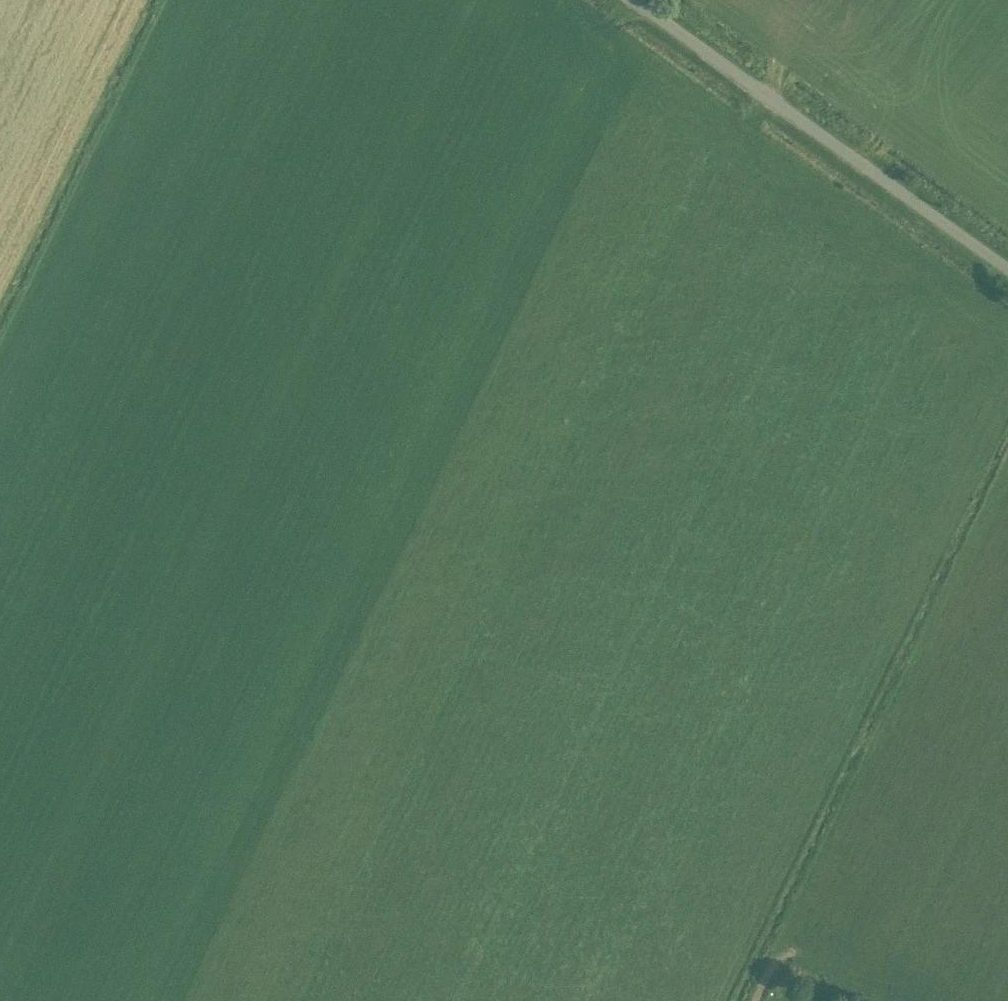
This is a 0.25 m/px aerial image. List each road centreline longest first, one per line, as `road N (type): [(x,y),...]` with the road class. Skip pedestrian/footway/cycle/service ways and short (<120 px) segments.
road 1 (unclassified): [(1007,255),(650,0)]

